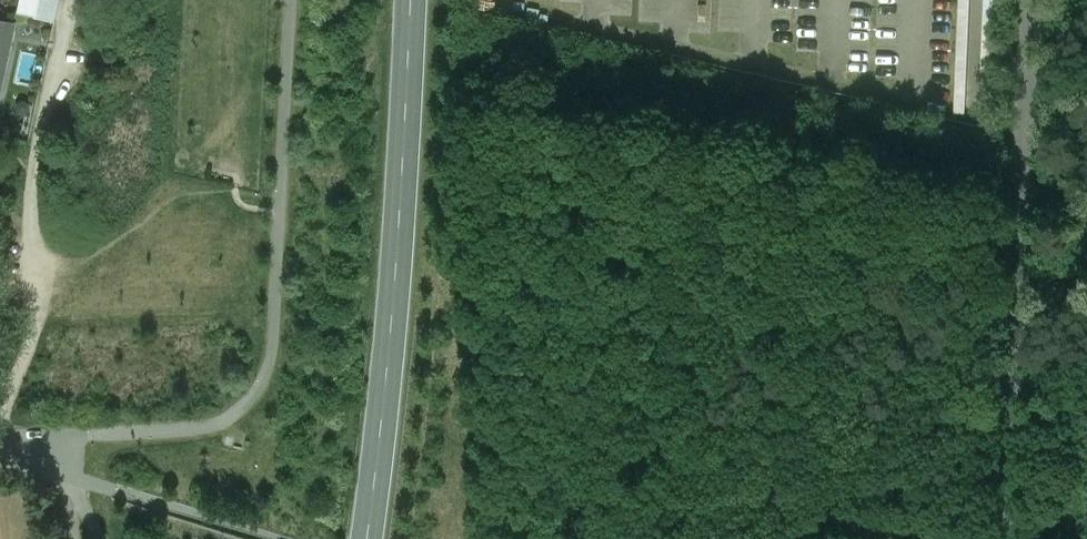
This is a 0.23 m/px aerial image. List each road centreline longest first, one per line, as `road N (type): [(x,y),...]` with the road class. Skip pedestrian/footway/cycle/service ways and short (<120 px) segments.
road 1 (secondary): [(365,538),(410,0)]
road 2 (residential): [(1039,0),(1006,538)]
road 3 (residential): [(265,538),(58,474)]

